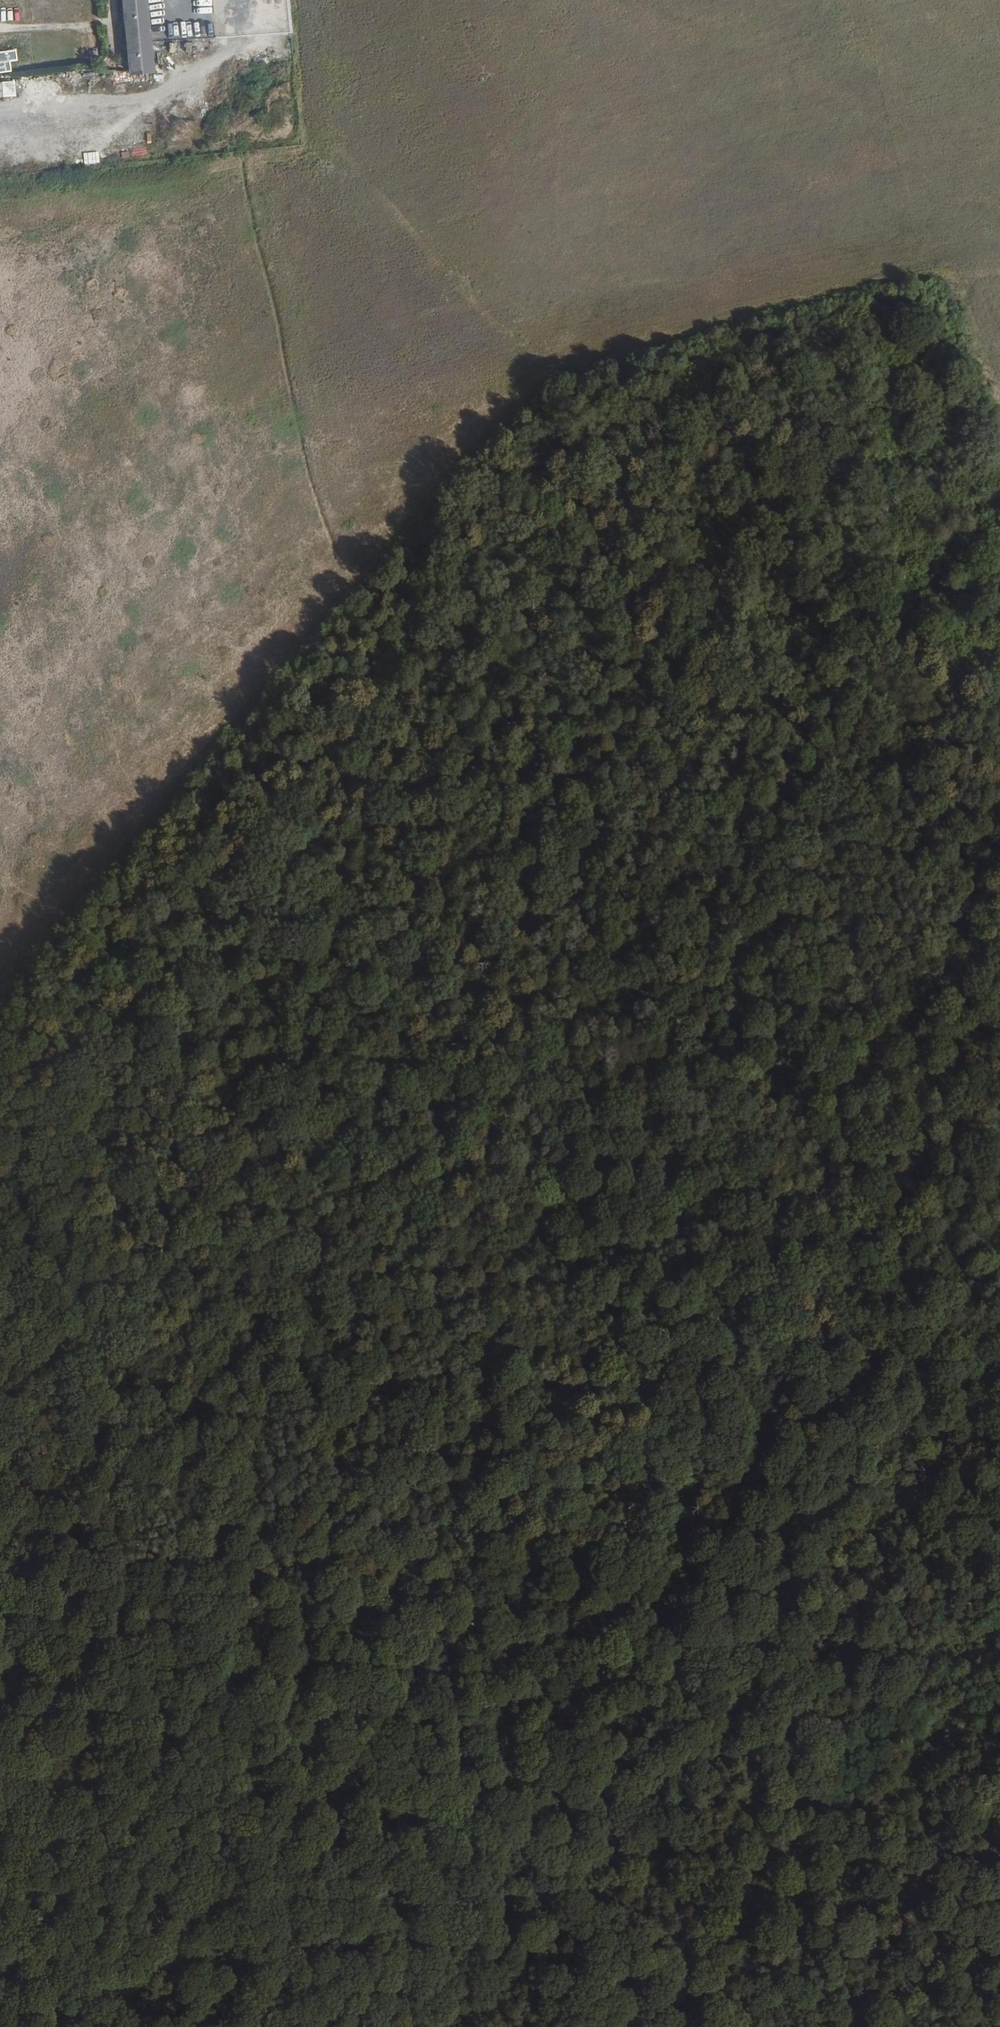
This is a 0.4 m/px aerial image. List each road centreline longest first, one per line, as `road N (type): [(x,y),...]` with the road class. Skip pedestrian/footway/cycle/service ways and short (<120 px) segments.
road 1 (track): [(889,1183),(520,872),(0,1441)]
road 2 (track): [(100,2026),(889,1183)]
road 3 (track): [(889,1183),(999,1085)]

